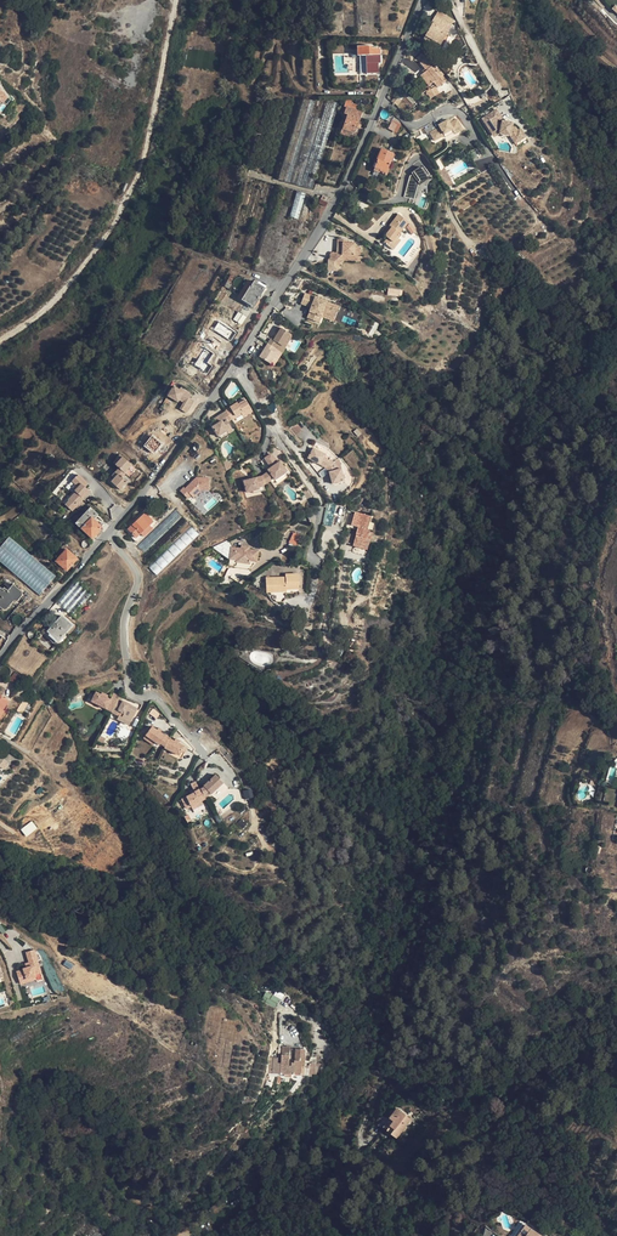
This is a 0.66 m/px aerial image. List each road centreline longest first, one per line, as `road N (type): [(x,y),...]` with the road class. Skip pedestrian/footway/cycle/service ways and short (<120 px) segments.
road 1 (residential): [(422,0),(355,165),(233,368)]
road 2 (track): [(0,338),(72,280),(136,179),(175,0)]
road 3 (residential): [(228,1235),(265,1188),(316,1153),(324,1137),(338,1045),(298,1015),(283,1019),(284,1040)]
road 4 (residential): [(107,534),(139,577),(124,627),(131,692),(157,697),(207,757)]
road 5 (residential): [(233,368),(107,534)]
road 6 (residential): [(107,534),(0,658)]
road 7 (residential): [(233,368),(322,502)]

